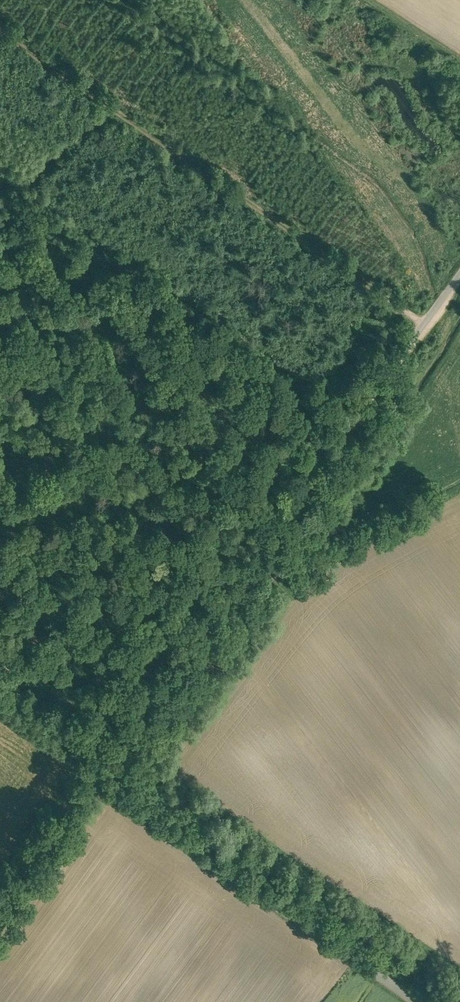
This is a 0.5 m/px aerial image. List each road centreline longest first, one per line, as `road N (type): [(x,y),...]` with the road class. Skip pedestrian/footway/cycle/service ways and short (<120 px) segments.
road 1 (unclassified): [(109,779),(459,284)]
road 2 (track): [(429,328),(312,263),(0,36)]
road 3 (unclassified): [(104,786),(417,1001)]
road 4 (track): [(260,567),(459,465)]
road 5 (unclassified): [(0,924),(104,786)]
road 6 (unclassified): [(0,697),(109,779)]

